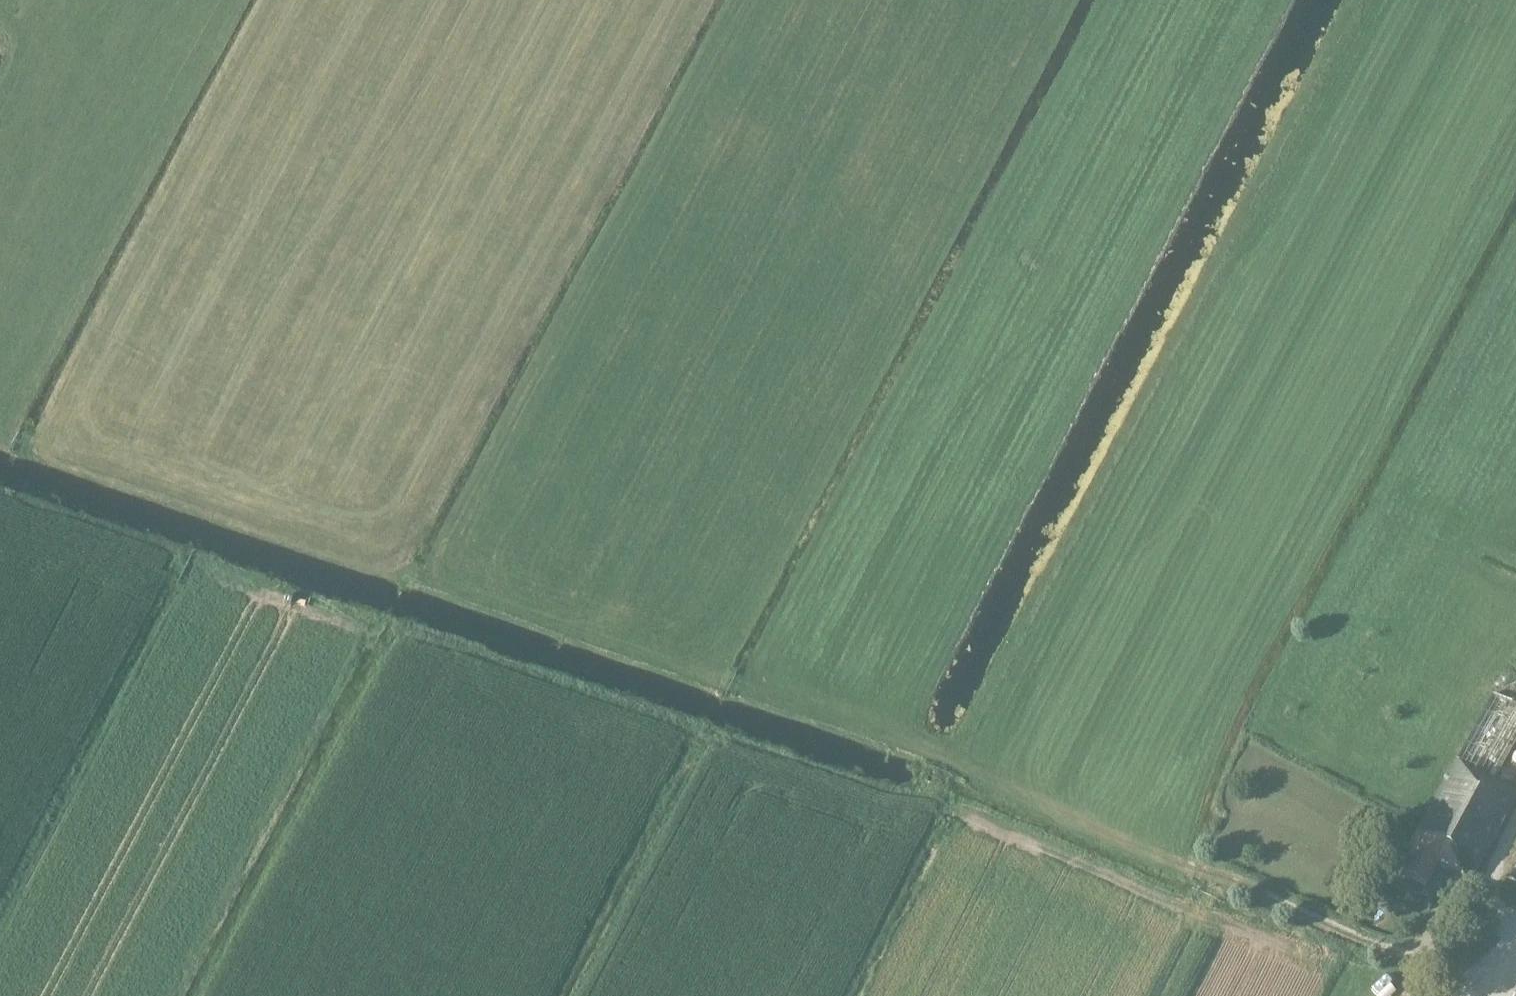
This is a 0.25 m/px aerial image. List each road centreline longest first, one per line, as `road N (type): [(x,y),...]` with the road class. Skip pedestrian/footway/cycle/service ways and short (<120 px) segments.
road 1 (track): [(1162,856),(1478,984)]

